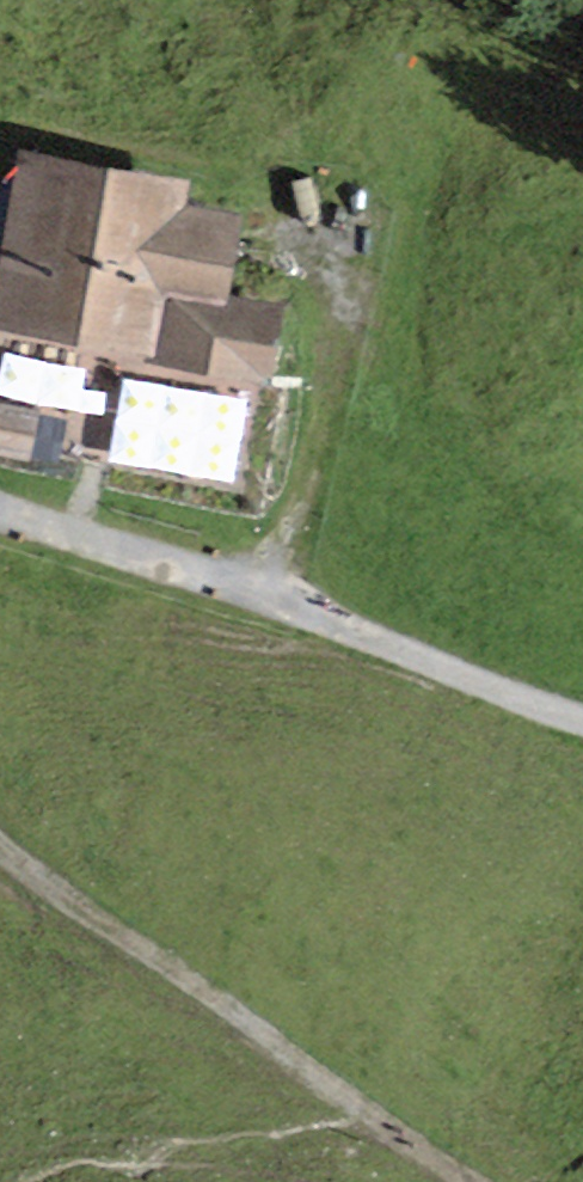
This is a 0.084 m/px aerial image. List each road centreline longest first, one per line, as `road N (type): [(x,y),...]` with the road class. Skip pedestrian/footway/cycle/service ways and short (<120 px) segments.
road 1 (track): [(582,716),(256,587),(0,512)]
road 2 (track): [(0,833),(478,1181)]
road 3 (track): [(338,302),(316,429),(256,587)]

